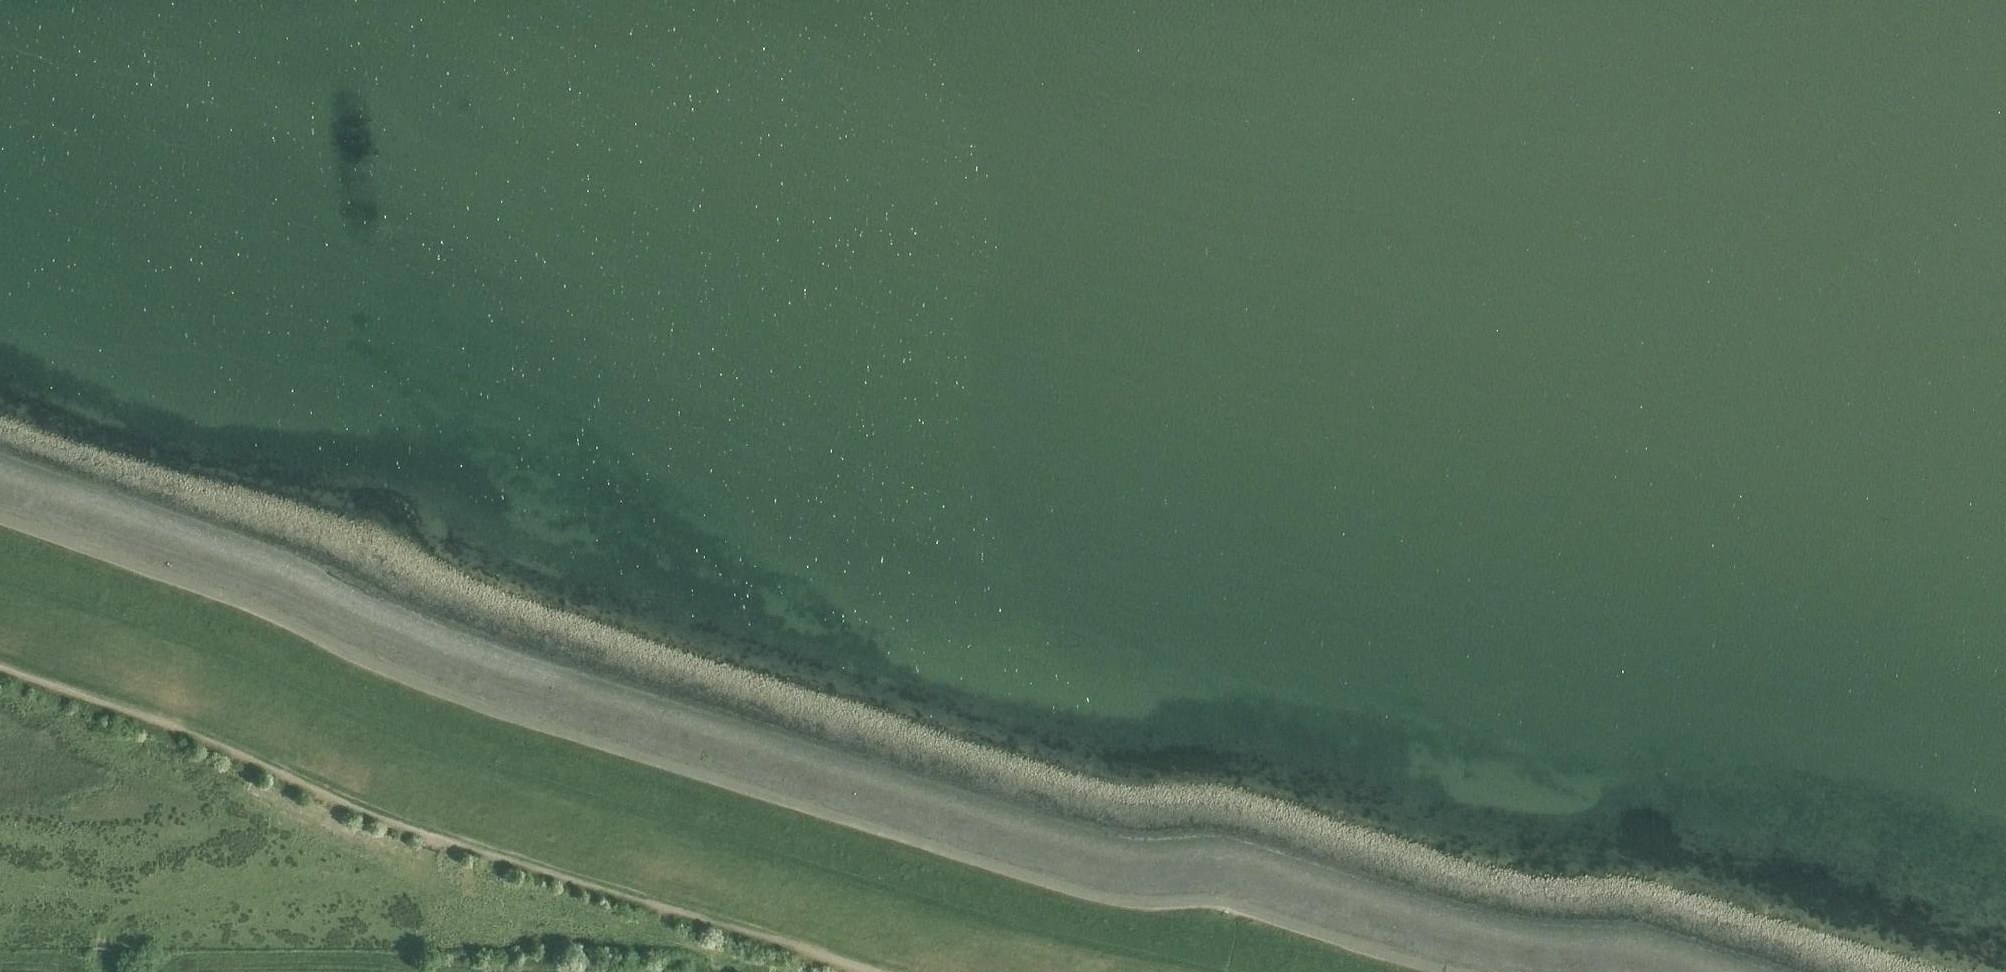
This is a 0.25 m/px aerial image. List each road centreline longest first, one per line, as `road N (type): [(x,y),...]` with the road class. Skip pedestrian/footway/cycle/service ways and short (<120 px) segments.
road 1 (track): [(0,658),(877,971)]

